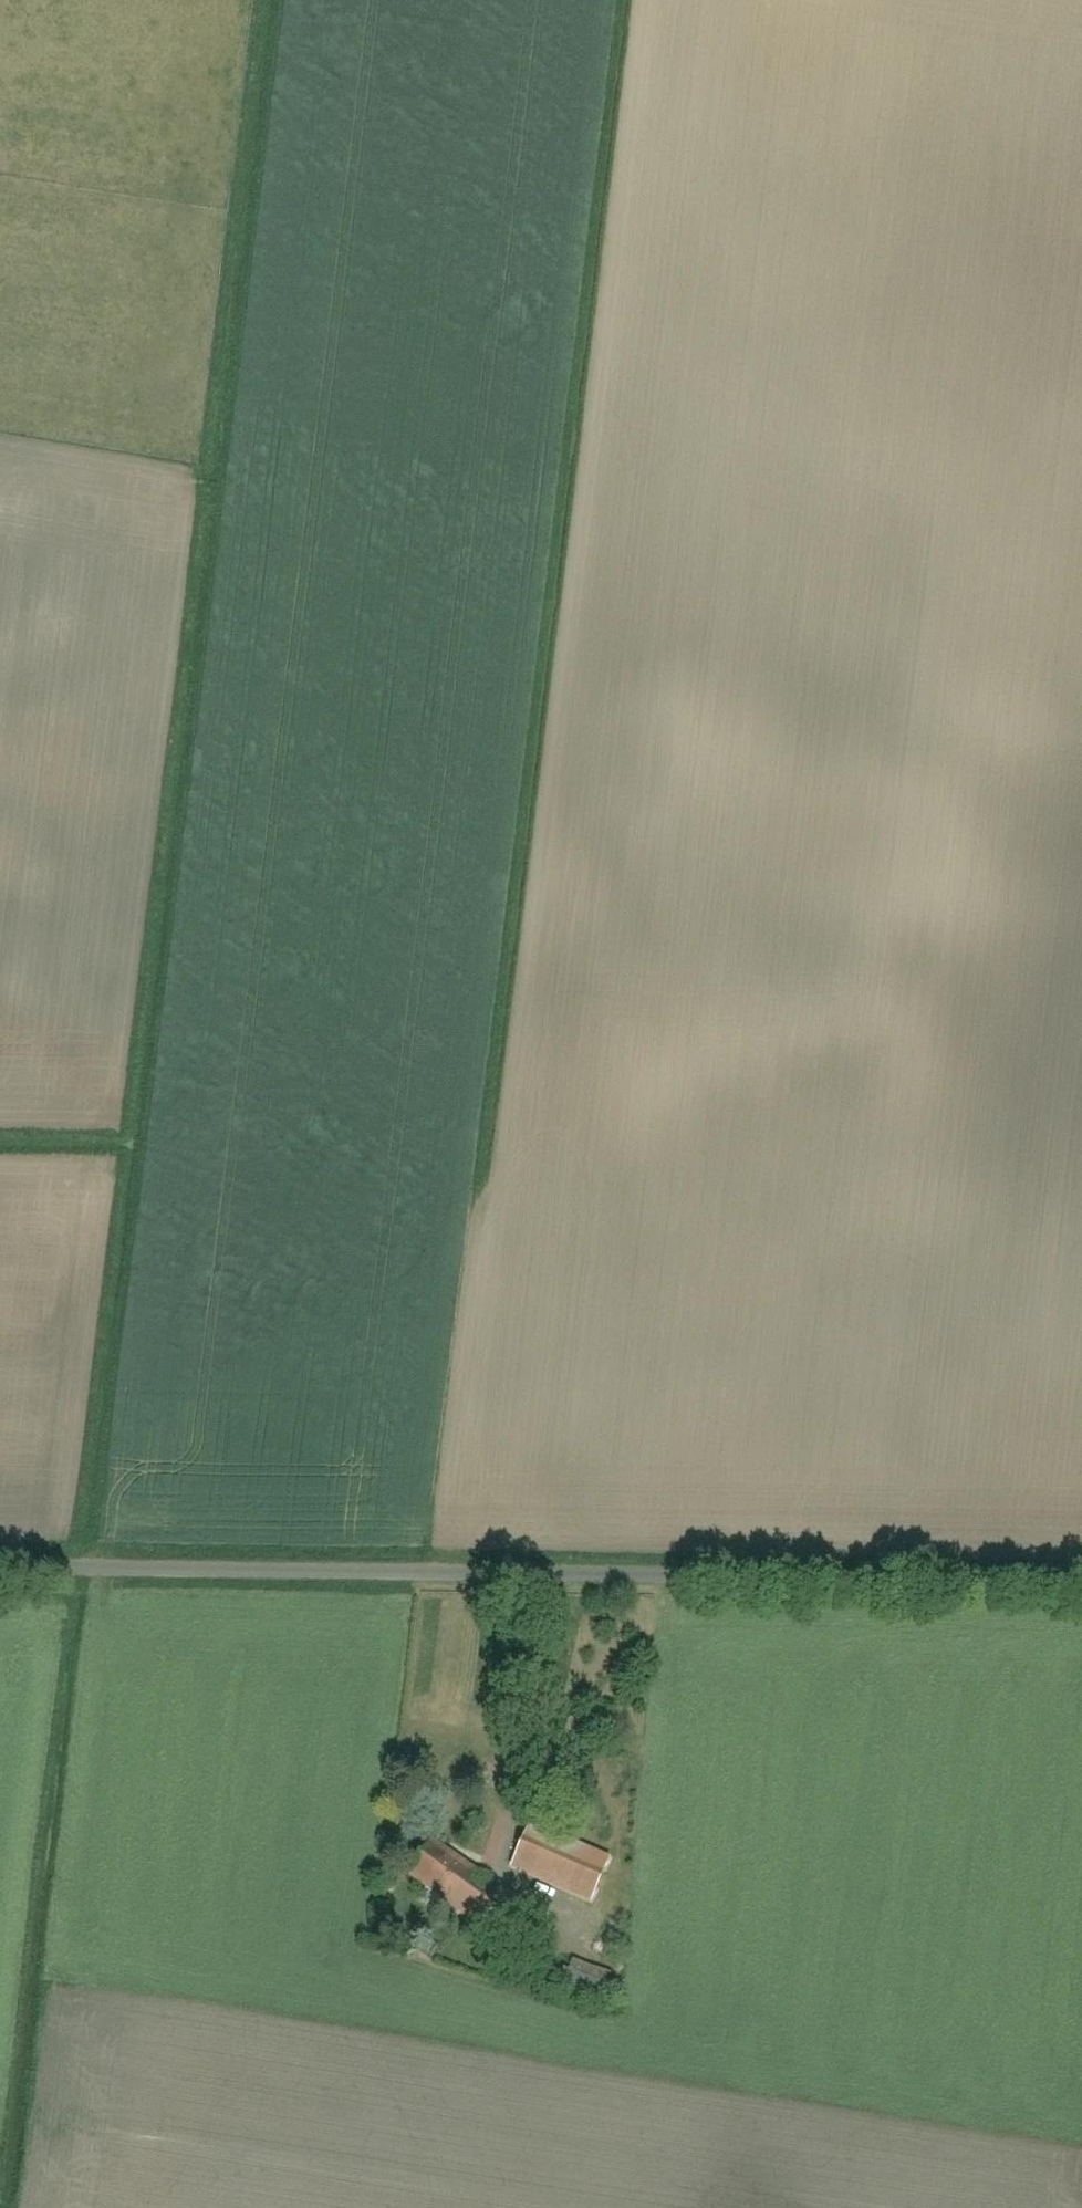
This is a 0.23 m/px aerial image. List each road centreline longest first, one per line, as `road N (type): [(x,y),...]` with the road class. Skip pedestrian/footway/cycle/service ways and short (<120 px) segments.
road 1 (unclassified): [(0,1567),(1081,1579)]

